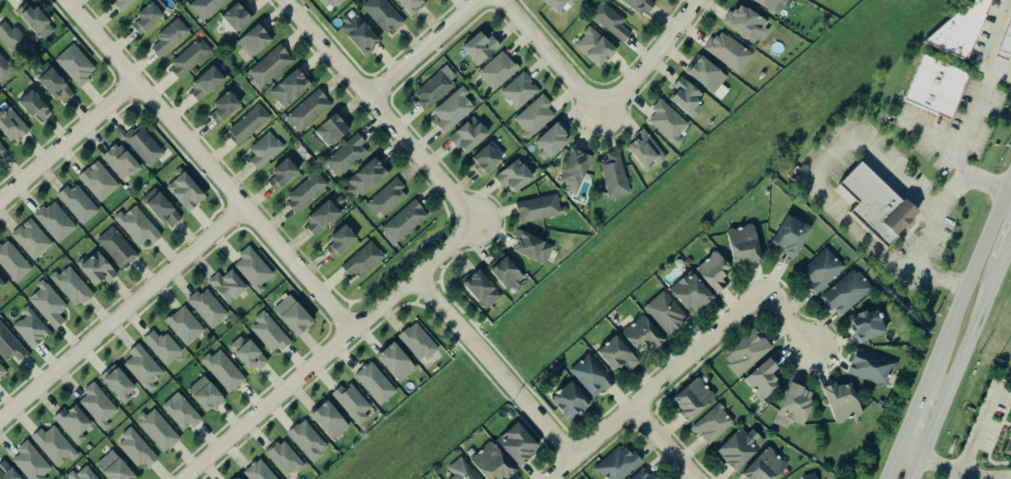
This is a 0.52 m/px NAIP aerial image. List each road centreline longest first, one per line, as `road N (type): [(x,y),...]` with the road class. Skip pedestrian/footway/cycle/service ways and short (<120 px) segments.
road 1 (residential): [(59,0),(357,327)]
road 2 (residential): [(465,214),(452,241),(182,478)]
road 3 (residential): [(809,352),(770,305),(747,306),(553,478)]
road 4 (residential): [(0,422),(245,207)]
road 5 (residential): [(289,0),(454,189),(465,214)]
road 6 (residential): [(576,458),(411,279)]
road 7 (secondary): [(909,478),(1003,257)]
road 8 (secondary): [(1003,194),(921,392)]
road 9 (residential): [(0,199),(131,82)]
road 10 (residential): [(481,0),(373,96)]
road 11 (residential): [(598,100),(625,86),(697,0)]
road 12 (residential): [(502,0),(582,93),(598,100)]

